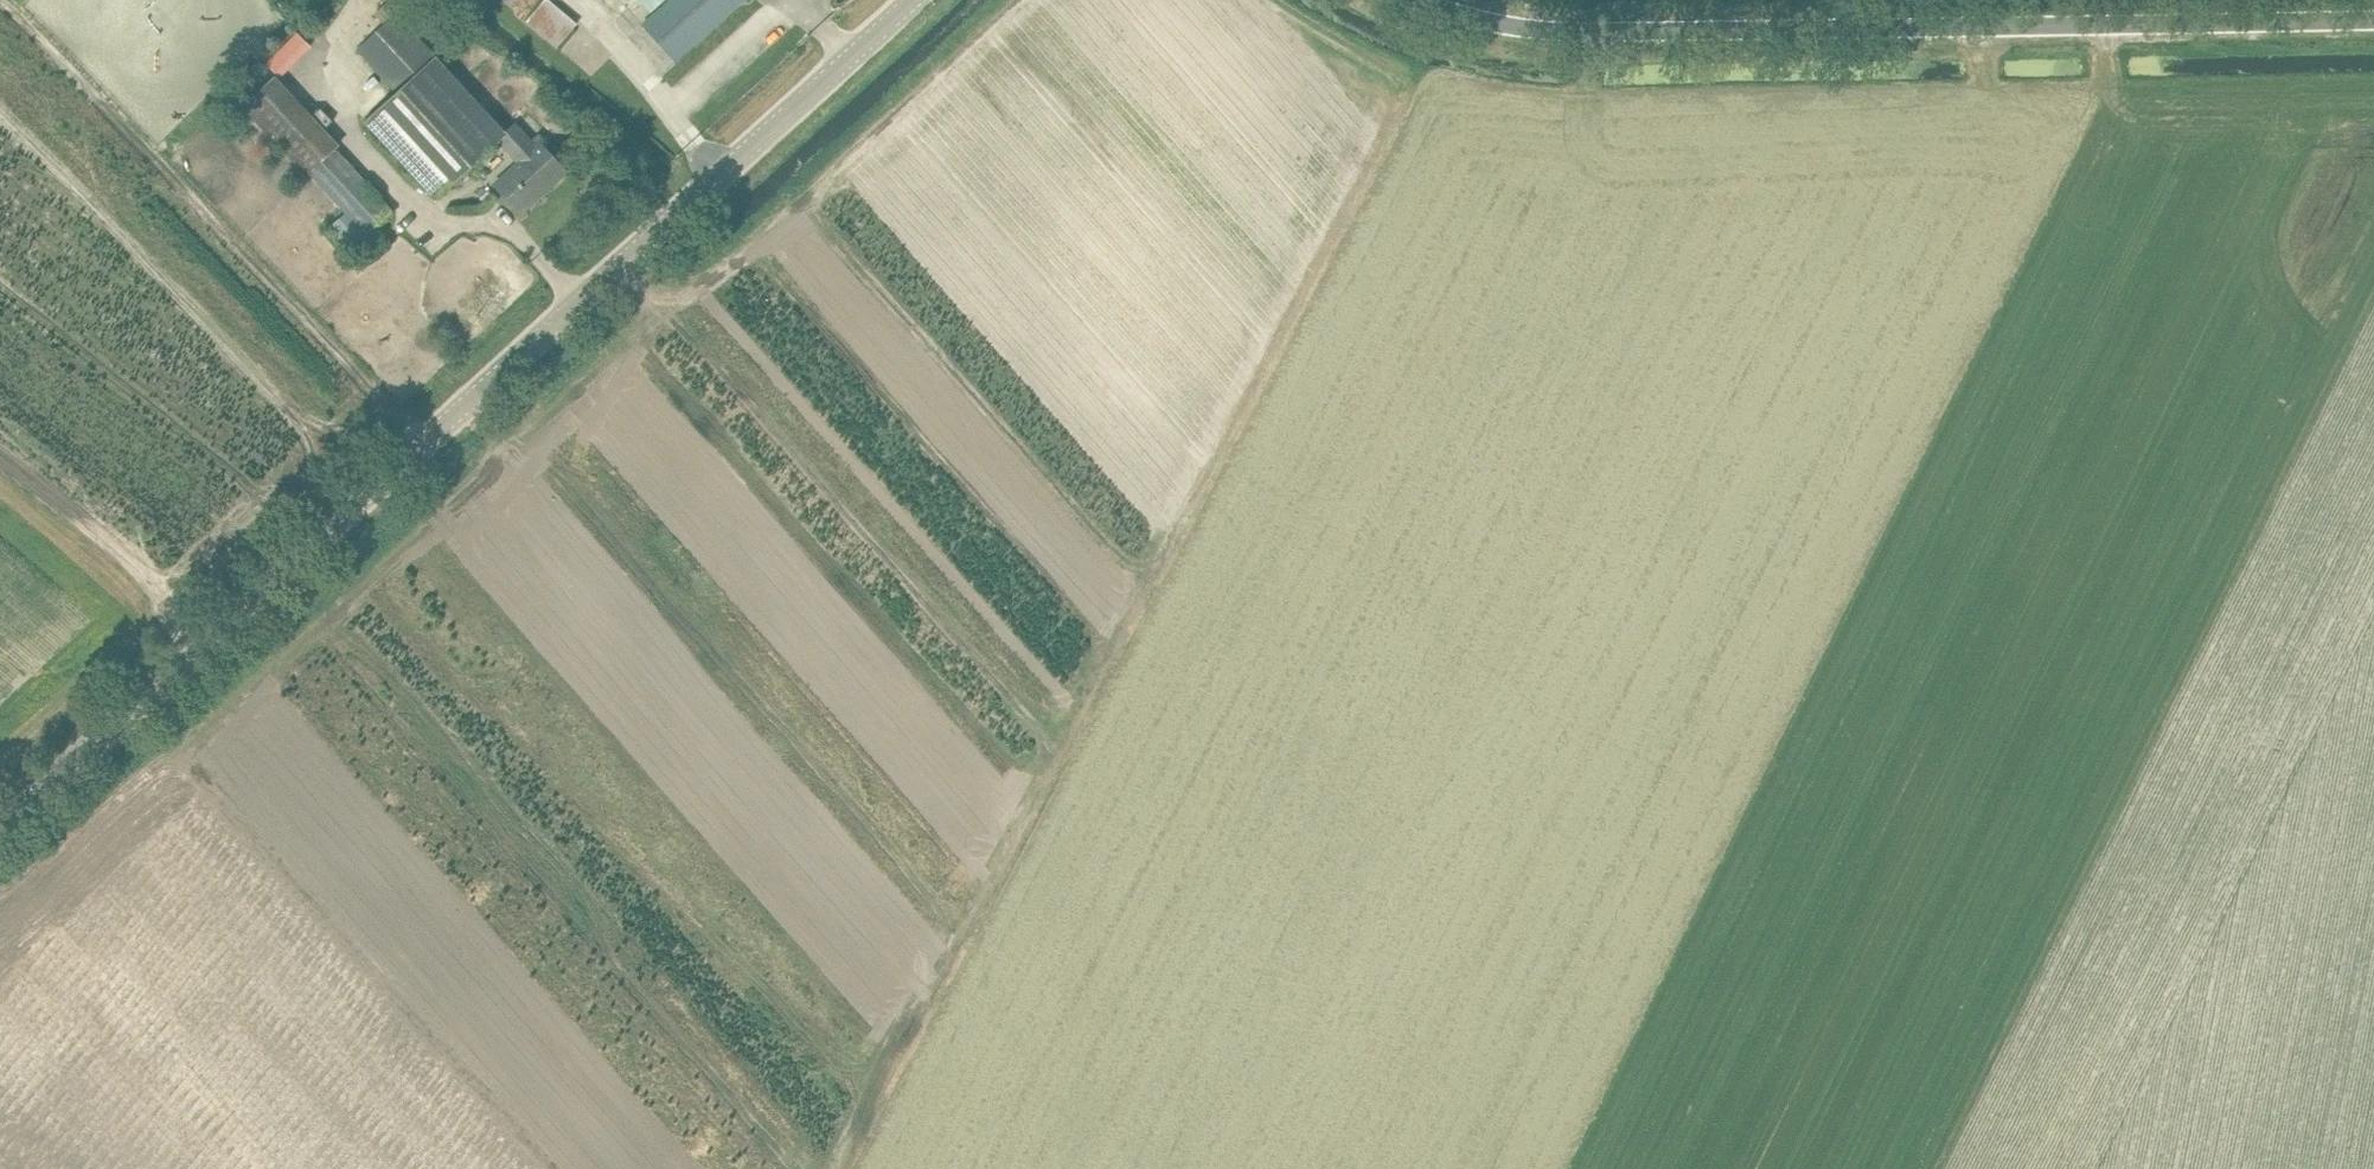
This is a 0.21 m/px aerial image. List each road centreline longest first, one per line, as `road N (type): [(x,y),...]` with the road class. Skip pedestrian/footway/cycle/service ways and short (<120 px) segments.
road 1 (tertiary): [(0,828),(913,0)]
road 2 (unclassified): [(2373,20),(1592,31),(1479,19),(1417,0)]

